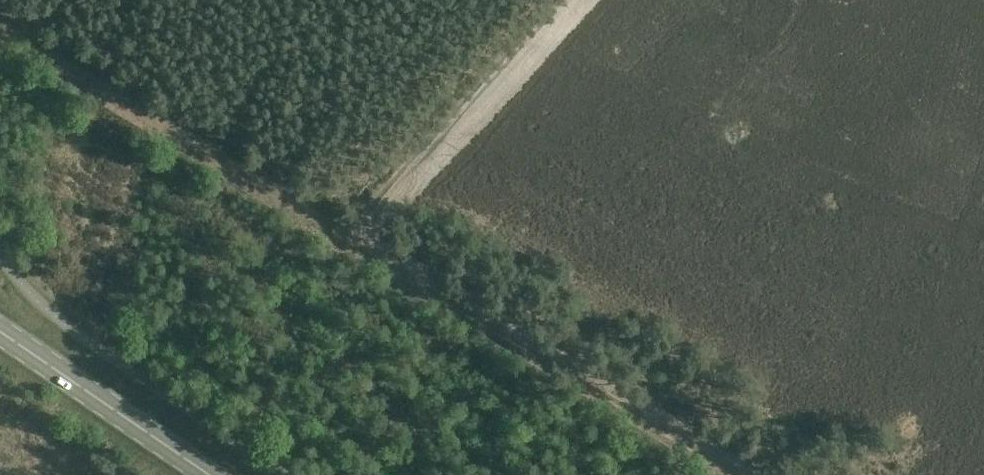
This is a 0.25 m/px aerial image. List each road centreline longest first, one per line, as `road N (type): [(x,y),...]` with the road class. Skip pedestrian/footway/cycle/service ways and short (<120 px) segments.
road 1 (track): [(752,474),(358,241)]
road 2 (track): [(358,241),(0,23)]
road 3 (track): [(358,241),(583,0)]
road 4 (primary): [(212,474),(0,329)]

